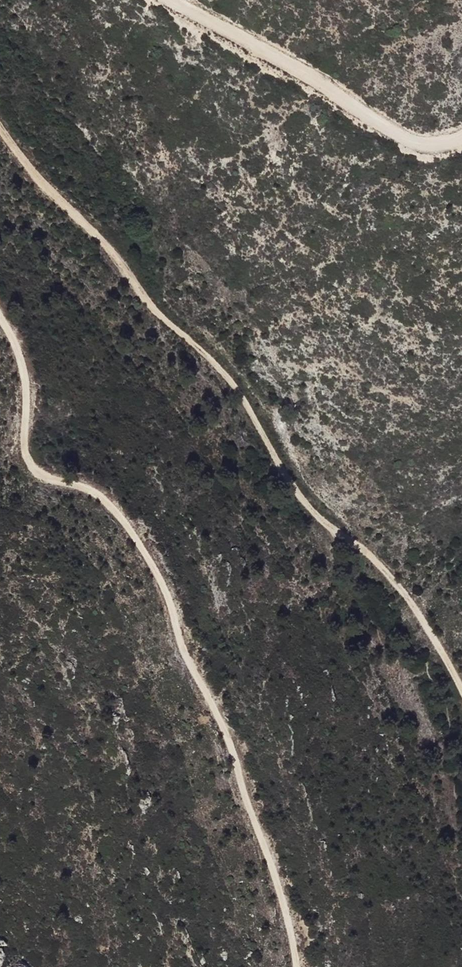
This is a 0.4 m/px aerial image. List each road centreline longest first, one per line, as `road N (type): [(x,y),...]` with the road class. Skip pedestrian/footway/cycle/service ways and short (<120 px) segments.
road 1 (track): [(296,966),(232,753),(146,557),(119,516),(28,462),(19,357),(0,323)]
road 2 (track): [(0,128),(52,198),(216,370),(307,506),(385,570),(461,694)]
road 3 (track): [(175,0),(423,145),(461,133)]

